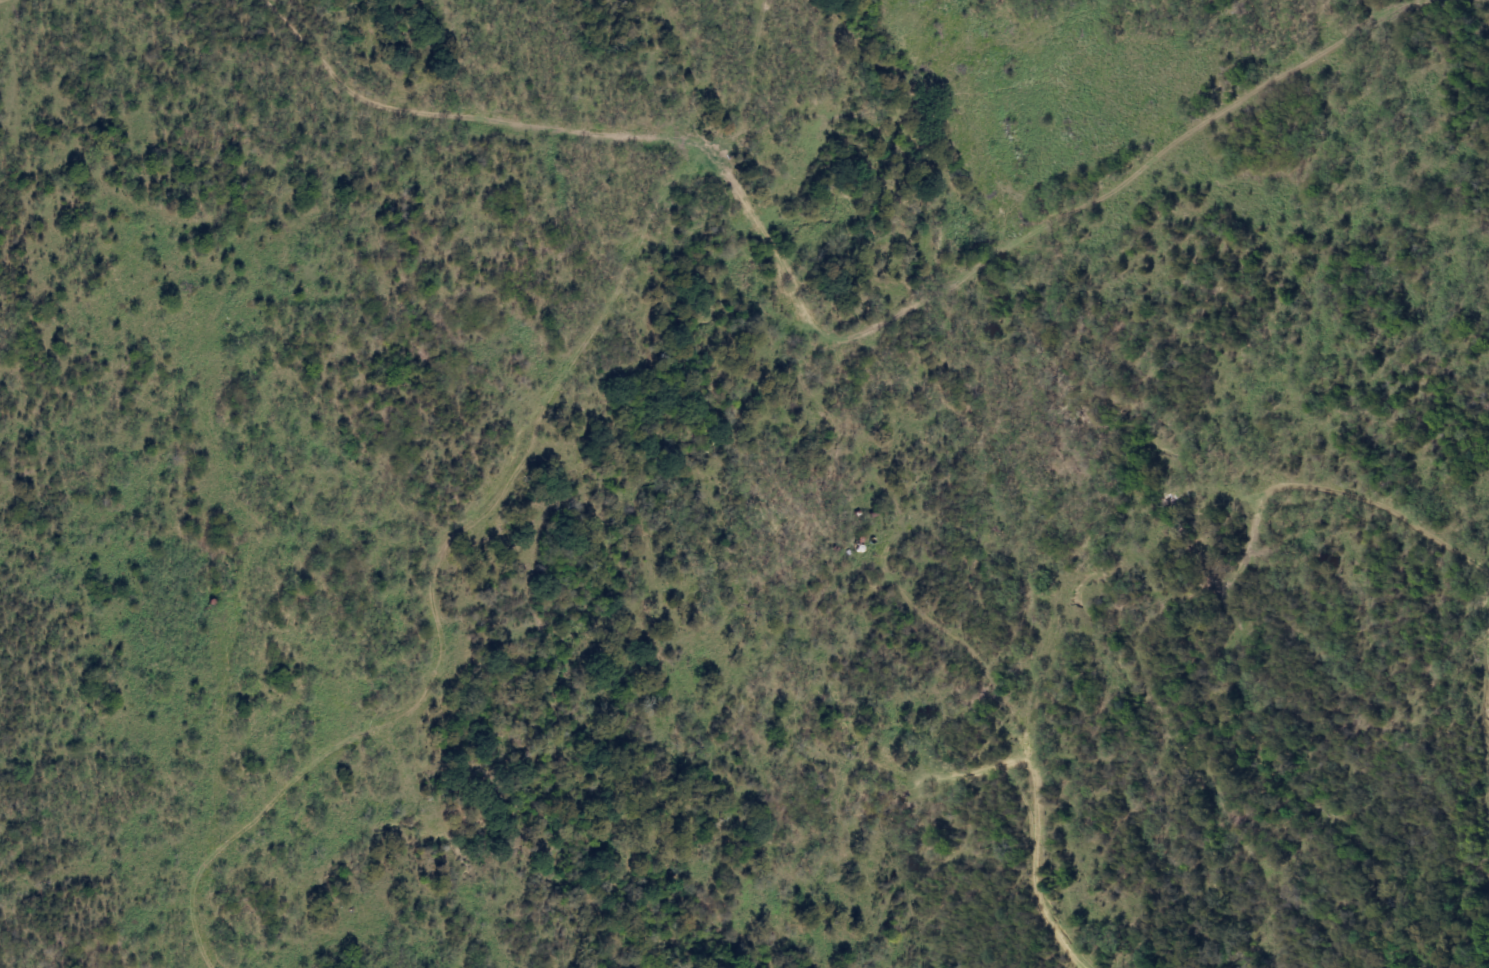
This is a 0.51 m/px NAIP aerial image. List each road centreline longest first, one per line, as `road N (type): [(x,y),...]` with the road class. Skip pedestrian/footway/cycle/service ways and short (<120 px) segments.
road 1 (track): [(1086,967),(1049,926),(1040,903),(1032,756),(1018,717),(975,655),(923,616),(884,572),(880,557),(898,513),(893,498),(803,388),(797,360),(804,316),(719,159)]
road 2 (track): [(214,967),(192,923),(190,895),(236,612)]
road 3 (track): [(1488,572),(1370,500),(1282,481),(1259,485)]
road 4 (track): [(1031,767),(1014,758),(975,775),(905,782)]

